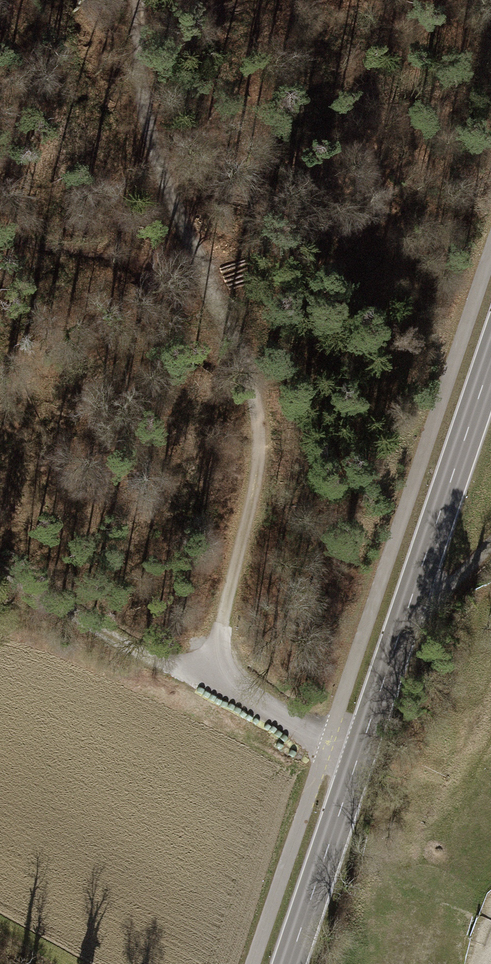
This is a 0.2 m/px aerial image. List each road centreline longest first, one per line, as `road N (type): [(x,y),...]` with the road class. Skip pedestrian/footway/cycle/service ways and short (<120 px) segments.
road 1 (track): [(209,676),(260,459),(249,376),(149,131),(138,0)]
road 2 (primary): [(290,963),(490,360)]
road 3 (track): [(0,575),(58,609),(209,676)]
road 4 (track): [(209,676),(360,753)]

